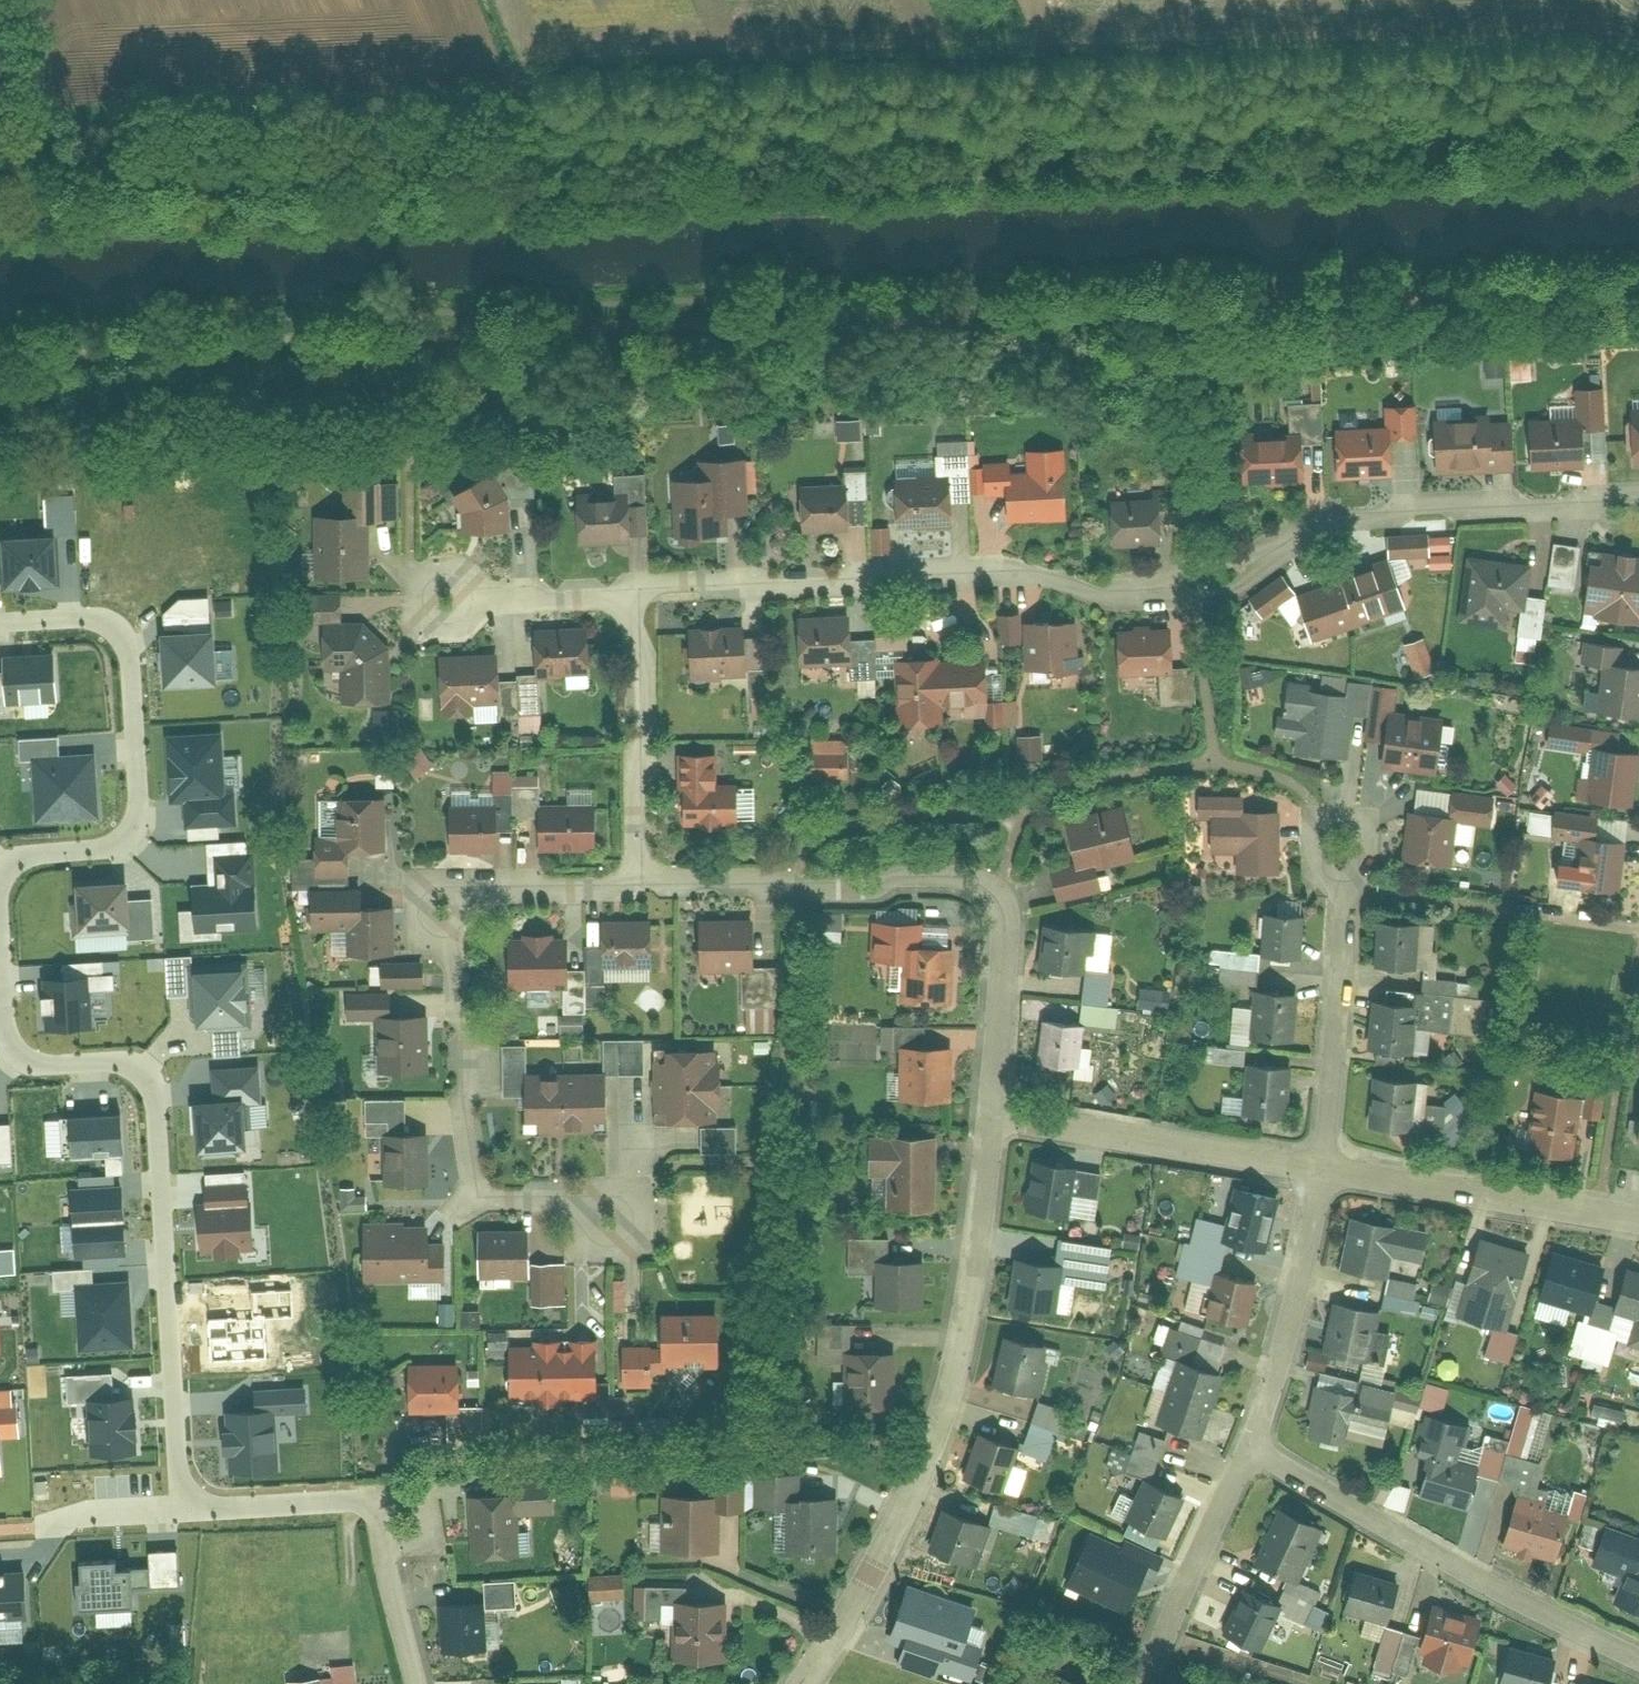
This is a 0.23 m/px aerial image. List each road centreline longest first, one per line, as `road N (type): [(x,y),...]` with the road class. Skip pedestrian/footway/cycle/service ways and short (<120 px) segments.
road 1 (unclassified): [(1638,276),(858,302),(0,352)]
road 2 (track): [(0,206),(1638,145)]
road 3 (residential): [(0,619),(94,615),(131,643),(142,819),(120,844),(27,850),(1,878),(12,1040),(40,1063),(129,1060),(159,1094),(185,1505)]
road 4 (residential): [(1638,486),(1325,513),(1136,586),(976,562),(627,579)]
road 5 (residential): [(625,1224),(552,1183),(465,1185),(443,889),(631,871)]
road 6 (residential): [(787,1683),(925,1426),(973,1233),(980,1108)]
road 7 (residential): [(1638,1667),(1240,1443)]
road 8 (residential): [(631,871),(934,870),(997,893)]
road 9 (residential): [(1321,1161),(980,1108)]
road 10 (residential): [(1345,830),(1321,1161)]
road 11 (residential): [(1638,1216),(1321,1161)]
road 12 (residential): [(1321,1161),(1240,1443)]
road 13 (residential): [(627,579),(631,871)]
road 14 (residential): [(1240,1443),(1158,1683)]
road 15 (residential): [(185,1505),(369,1499),(402,1517)]
road 16 (residential): [(980,1108),(997,893)]
road 17 (residential): [(627,579),(424,590)]
road 18 (residential): [(416,1683),(384,1552),(402,1517)]
road 19 (residential): [(185,1505),(90,1512),(29,1528)]

